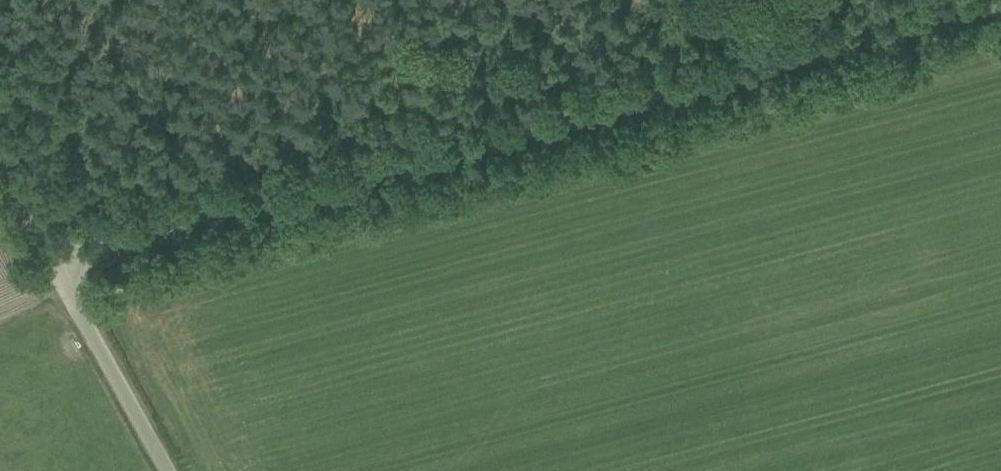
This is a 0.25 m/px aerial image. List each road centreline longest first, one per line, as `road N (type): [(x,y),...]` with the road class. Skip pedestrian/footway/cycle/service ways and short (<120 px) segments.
road 1 (unclassified): [(53,256),(1000,4)]
road 2 (unclassified): [(53,256),(171,470)]

